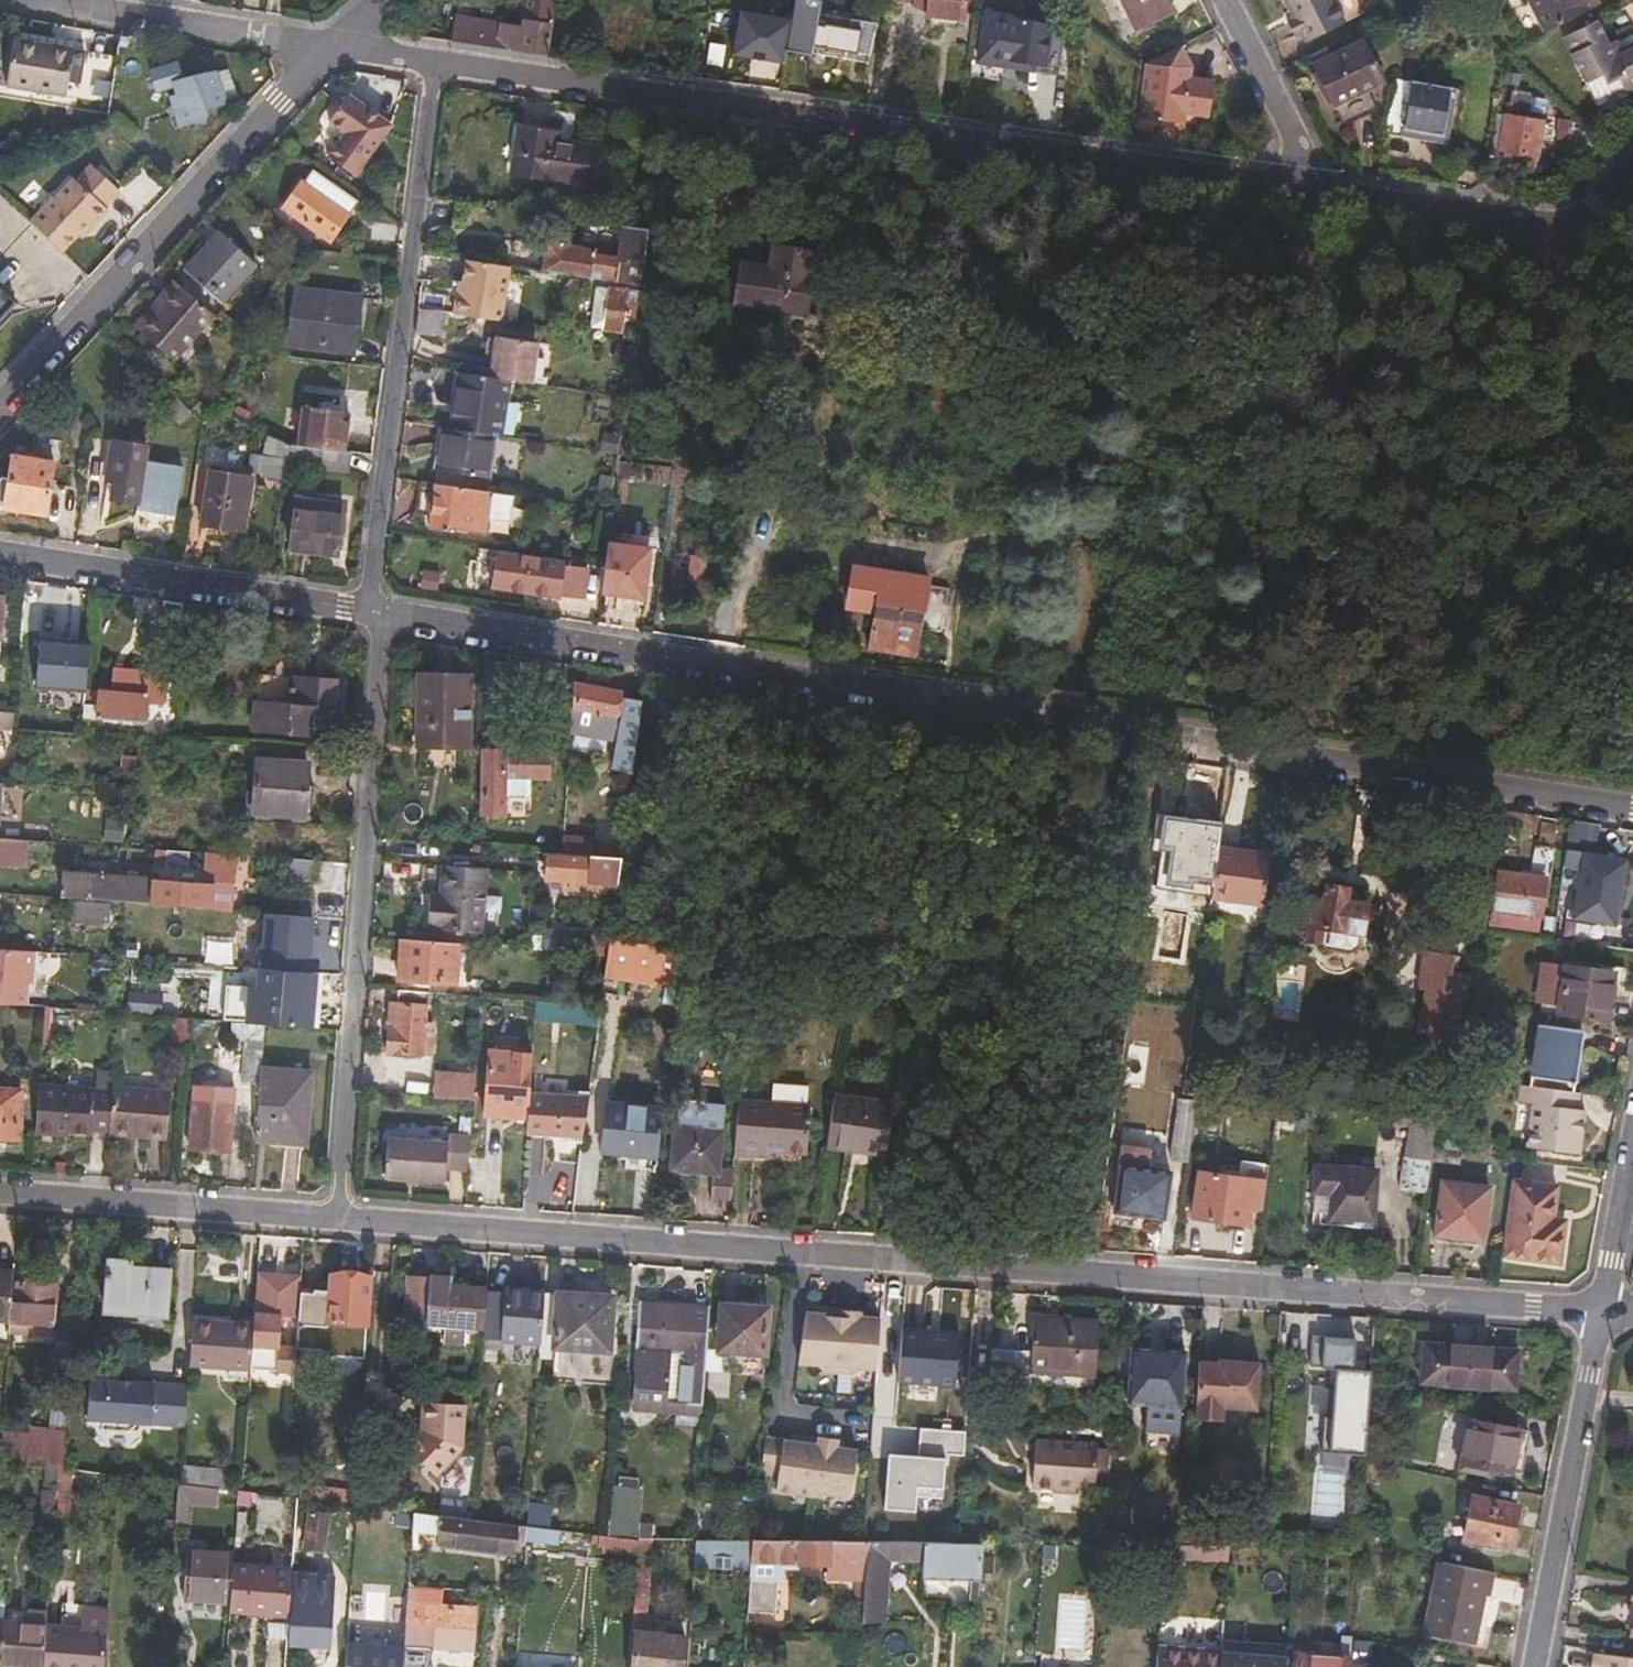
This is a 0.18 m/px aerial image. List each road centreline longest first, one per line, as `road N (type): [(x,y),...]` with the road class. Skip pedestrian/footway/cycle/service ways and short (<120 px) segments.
road 1 (residential): [(380,611),(1632,808)]
road 2 (residential): [(1604,1309),(340,1219)]
road 3 (residential): [(432,61),(1313,193)]
road 4 (residential): [(380,611),(340,1219)]
road 5 (residential): [(432,61),(363,608)]
road 6 (residential): [(0,411),(320,50)]
road 7 (residential): [(0,553),(363,608)]
road 8 (residential): [(1604,1309),(1537,1666)]
road 9 (residential): [(340,1219),(0,1192)]
road 10 (residential): [(28,0),(320,50)]
road 11 (residential): [(1313,193),(1572,236)]
road 12 (residential): [(1220,0),(1313,193)]
road 13 (residential): [(1572,236),(1569,323),(1604,400),(1632,431)]
road 14 (residential): [(1632,1146),(1604,1309)]

